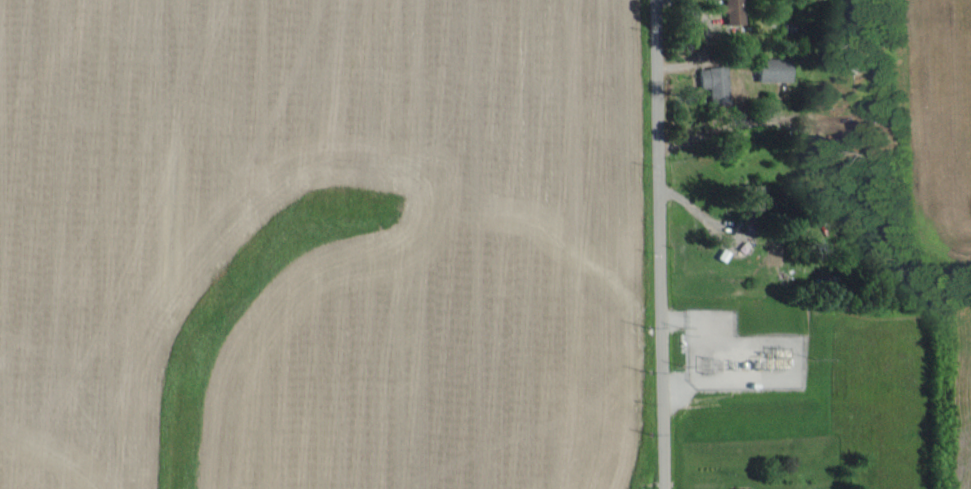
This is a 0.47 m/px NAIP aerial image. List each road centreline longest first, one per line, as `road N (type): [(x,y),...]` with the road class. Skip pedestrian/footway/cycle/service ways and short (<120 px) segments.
road 1 (tertiary): [(664,488),(656,0)]

